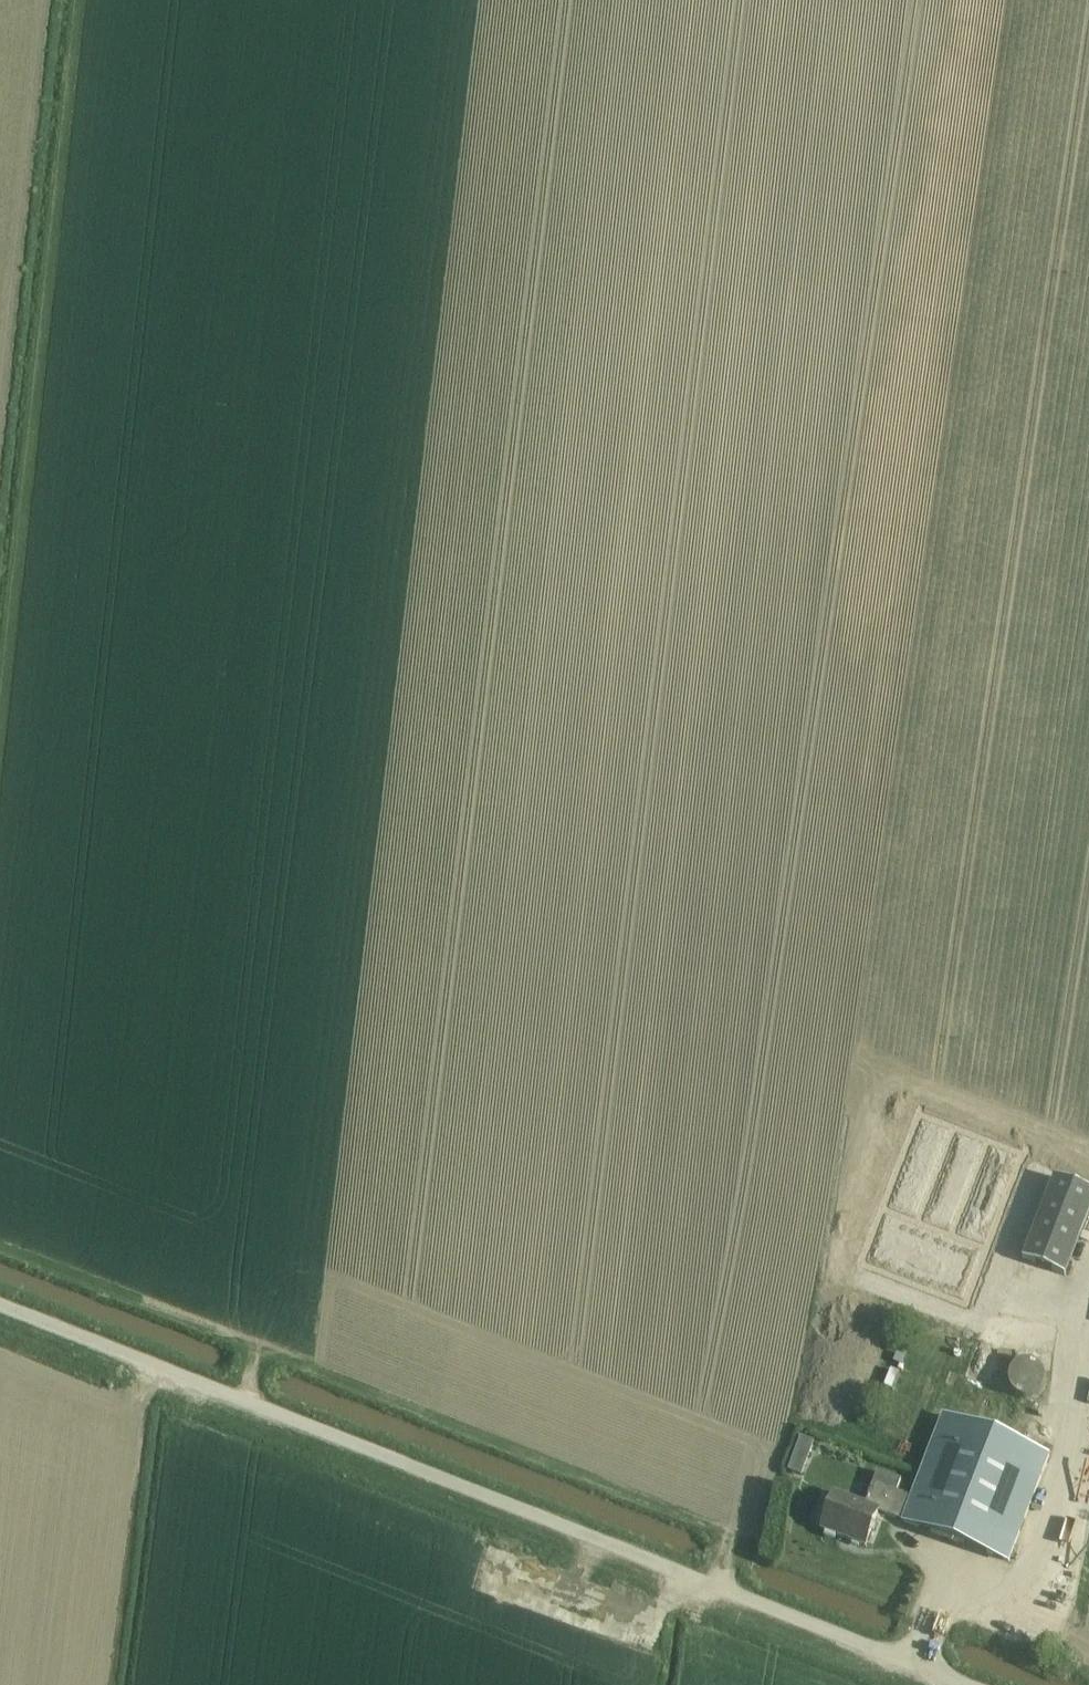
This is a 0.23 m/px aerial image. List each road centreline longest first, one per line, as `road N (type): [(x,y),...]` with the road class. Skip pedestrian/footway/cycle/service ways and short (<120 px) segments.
road 1 (track): [(963,1684),(0,1308)]

